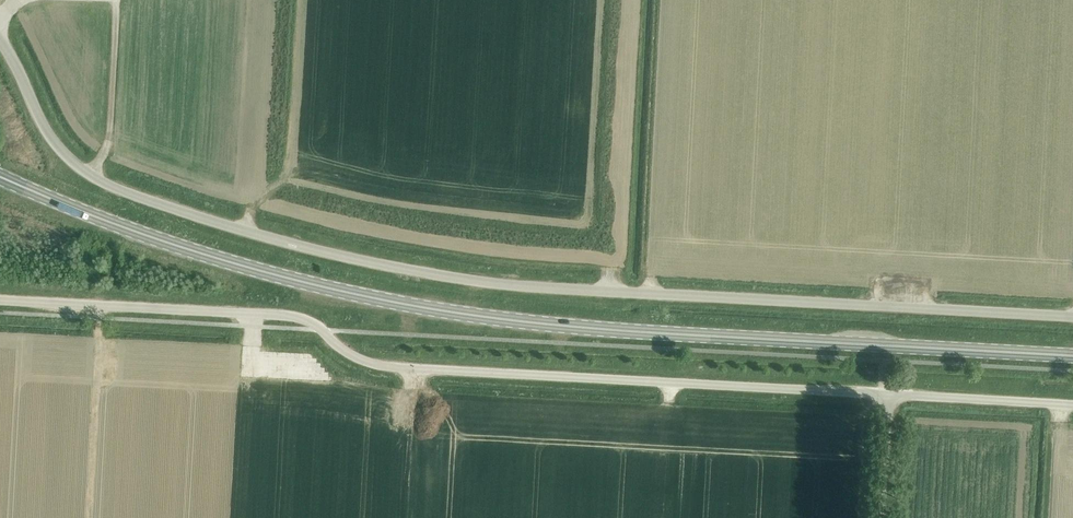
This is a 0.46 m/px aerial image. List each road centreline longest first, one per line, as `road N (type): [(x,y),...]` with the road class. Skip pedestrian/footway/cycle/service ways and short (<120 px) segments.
road 1 (unclassified): [(1072,317),(521,286),(313,248),(94,178),(46,130),(0,38)]
road 2 (primary): [(1072,354),(585,327),(400,303),(199,253),(2,178)]
road 3 (unclassified): [(1072,405),(385,367),(345,352),(314,323),(292,316),(0,300)]

